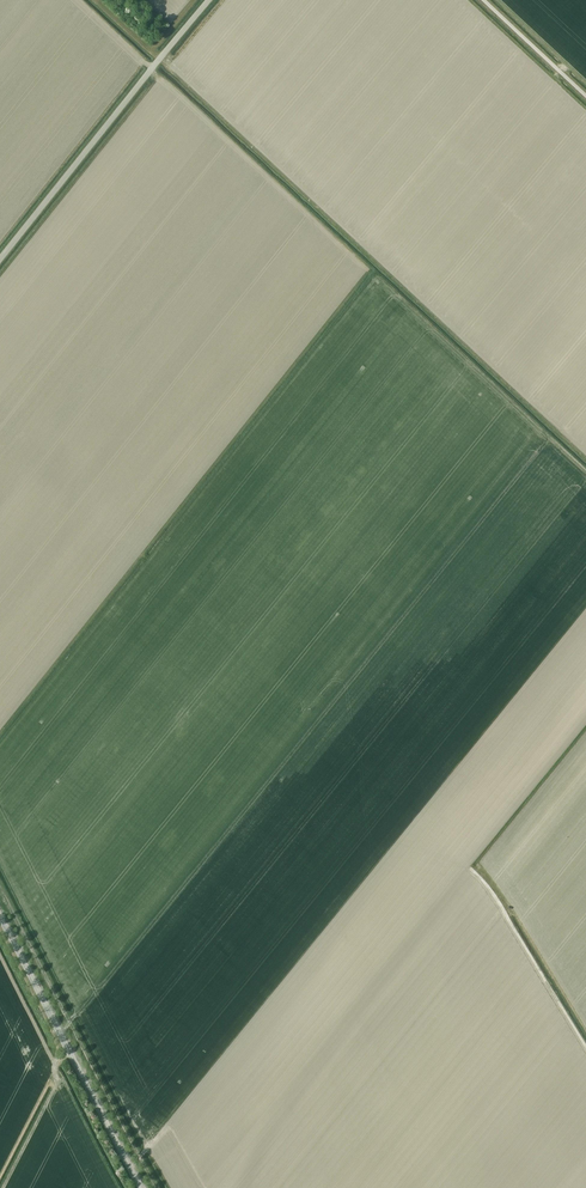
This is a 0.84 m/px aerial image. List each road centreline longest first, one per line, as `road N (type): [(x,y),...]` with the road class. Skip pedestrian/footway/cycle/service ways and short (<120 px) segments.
road 1 (unclassified): [(0,255),(206,0)]
road 2 (unclassified): [(140,1187),(0,920)]

